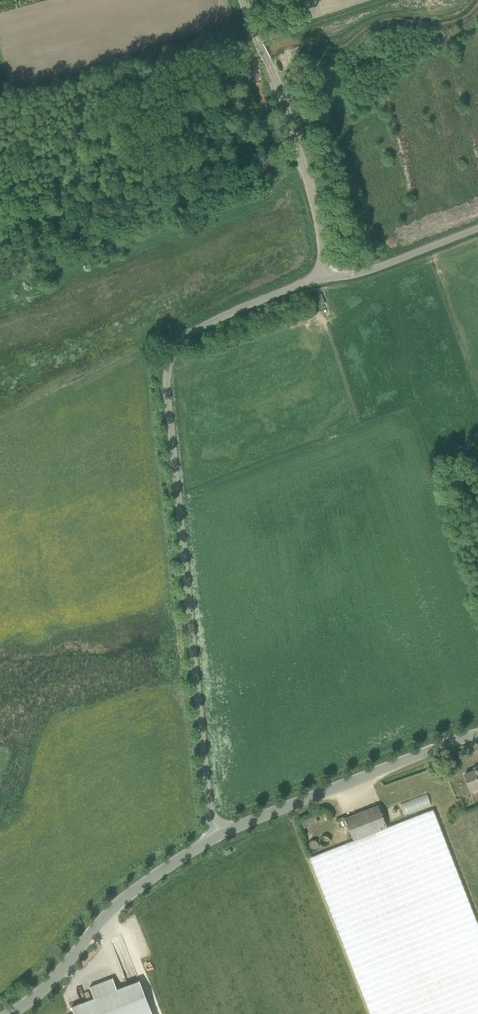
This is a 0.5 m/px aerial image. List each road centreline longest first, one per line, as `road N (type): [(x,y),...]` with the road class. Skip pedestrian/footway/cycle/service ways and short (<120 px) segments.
road 1 (unclassified): [(219,835),(166,383),(172,356),(190,334),(325,276)]
road 2 (unclassified): [(325,276),(296,139),(241,0)]
road 3 (unclassified): [(8,1013),(49,985),(120,900),(219,835)]
road 4 (unclassified): [(219,835),(477,735)]
road 5 (unclassified): [(325,276),(370,271),(477,230)]

